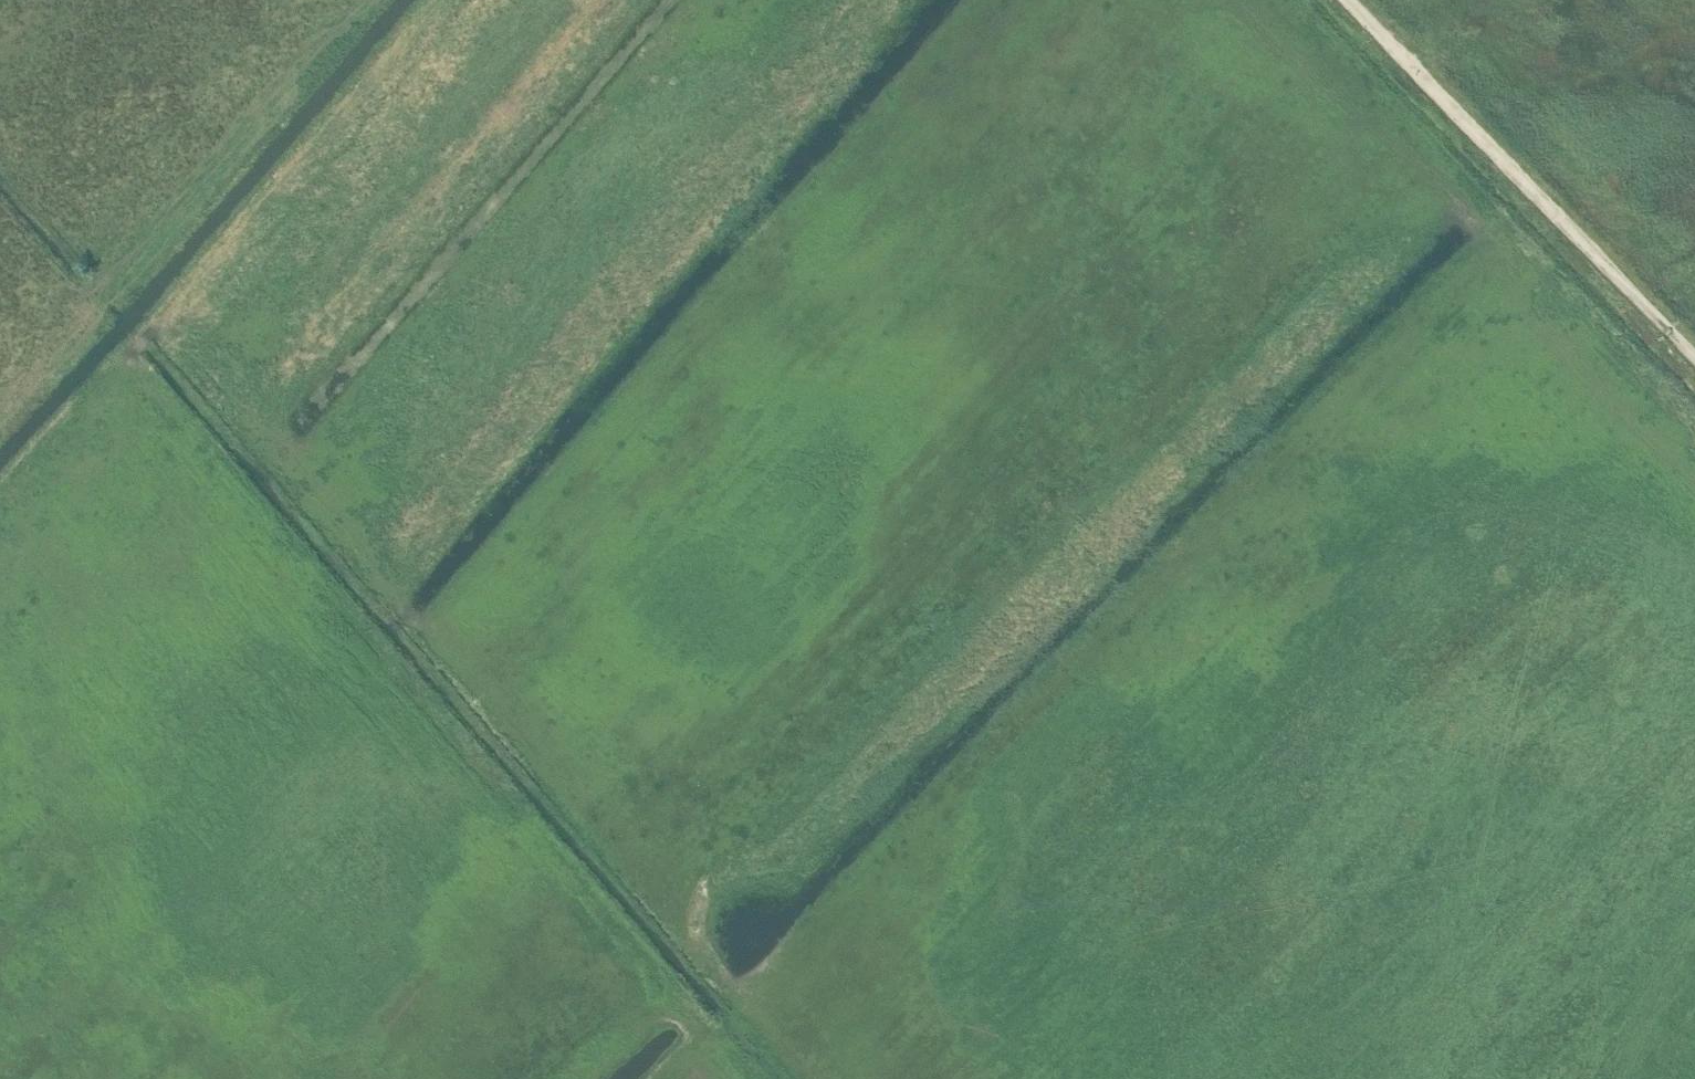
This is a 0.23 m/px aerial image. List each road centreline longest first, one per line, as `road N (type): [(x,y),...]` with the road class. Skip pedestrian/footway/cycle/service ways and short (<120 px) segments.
road 1 (track): [(1694,356),(1347,0)]

